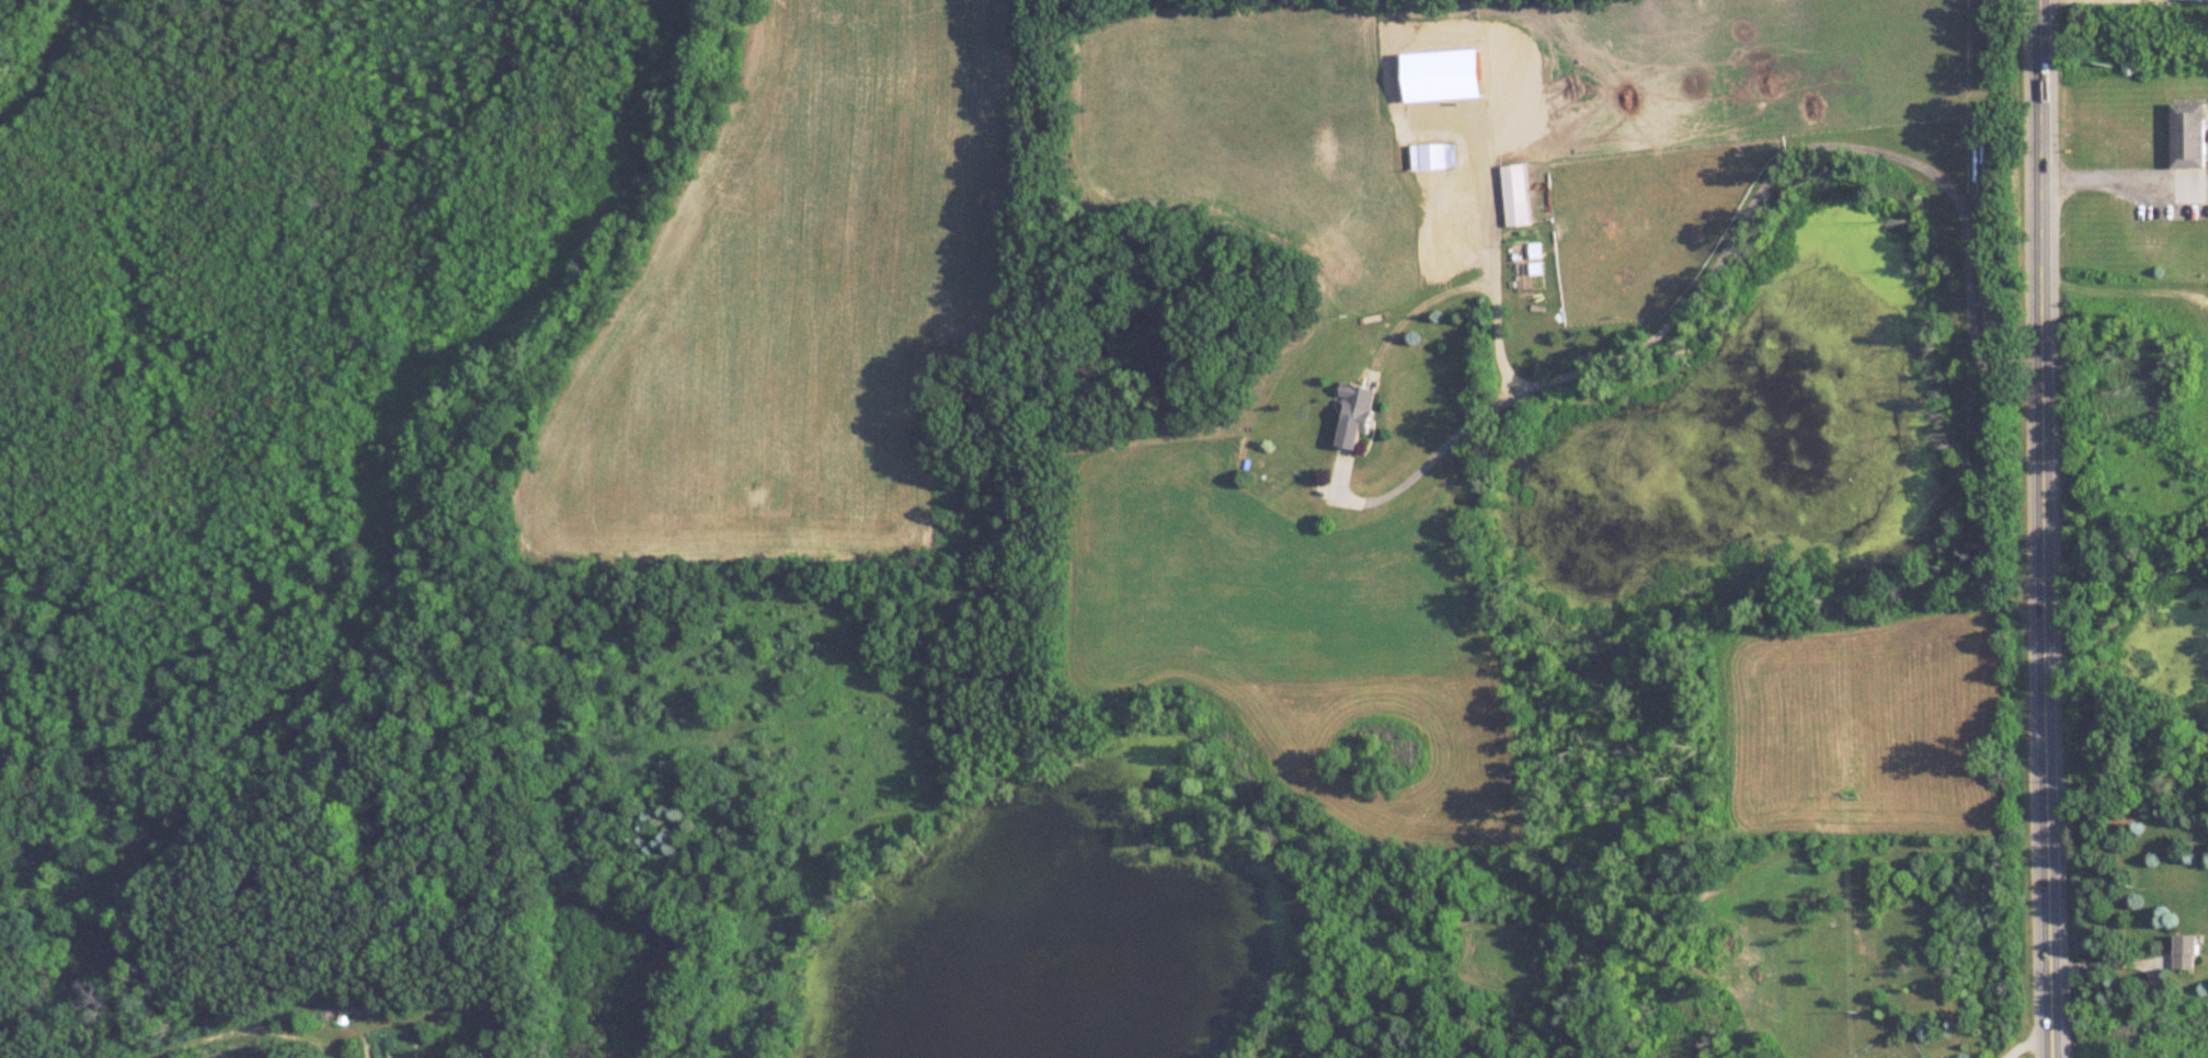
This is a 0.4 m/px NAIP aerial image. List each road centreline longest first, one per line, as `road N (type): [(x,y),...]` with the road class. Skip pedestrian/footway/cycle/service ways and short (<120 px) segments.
road 1 (secondary): [(2055,1057),(2048,0)]

